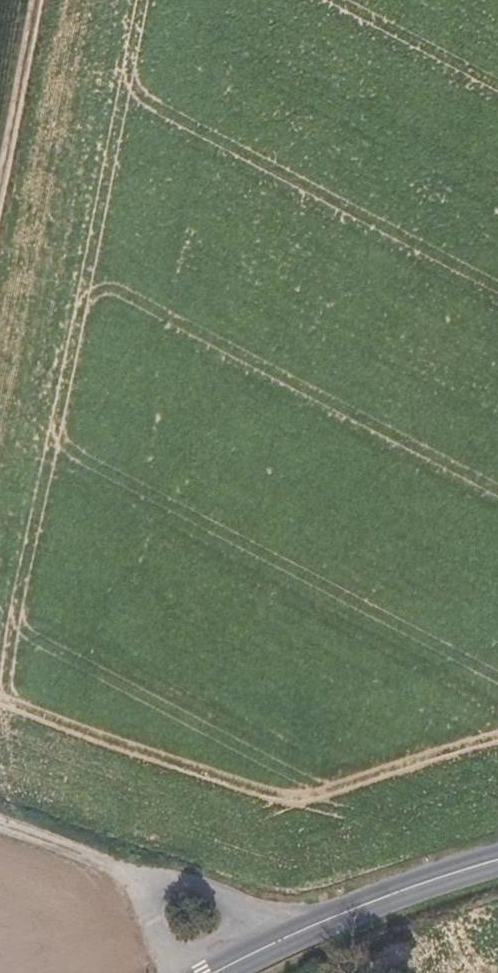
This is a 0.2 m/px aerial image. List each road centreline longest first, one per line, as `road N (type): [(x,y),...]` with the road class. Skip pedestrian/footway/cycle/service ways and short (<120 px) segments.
road 1 (tertiary): [(497,860),(374,903),(218,972)]
road 2 (track): [(53,0),(0,239)]
road 3 (track): [(293,936),(211,888),(134,872)]
road 4 (track): [(0,821),(134,872)]

